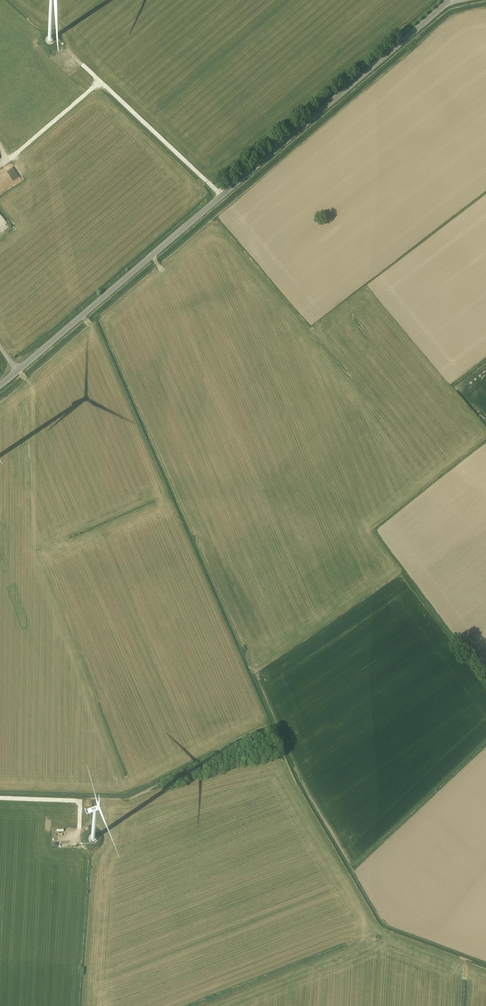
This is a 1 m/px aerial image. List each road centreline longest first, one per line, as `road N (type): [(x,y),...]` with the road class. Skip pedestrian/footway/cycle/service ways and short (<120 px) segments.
road 1 (tertiary): [(0,386),(448,2)]

